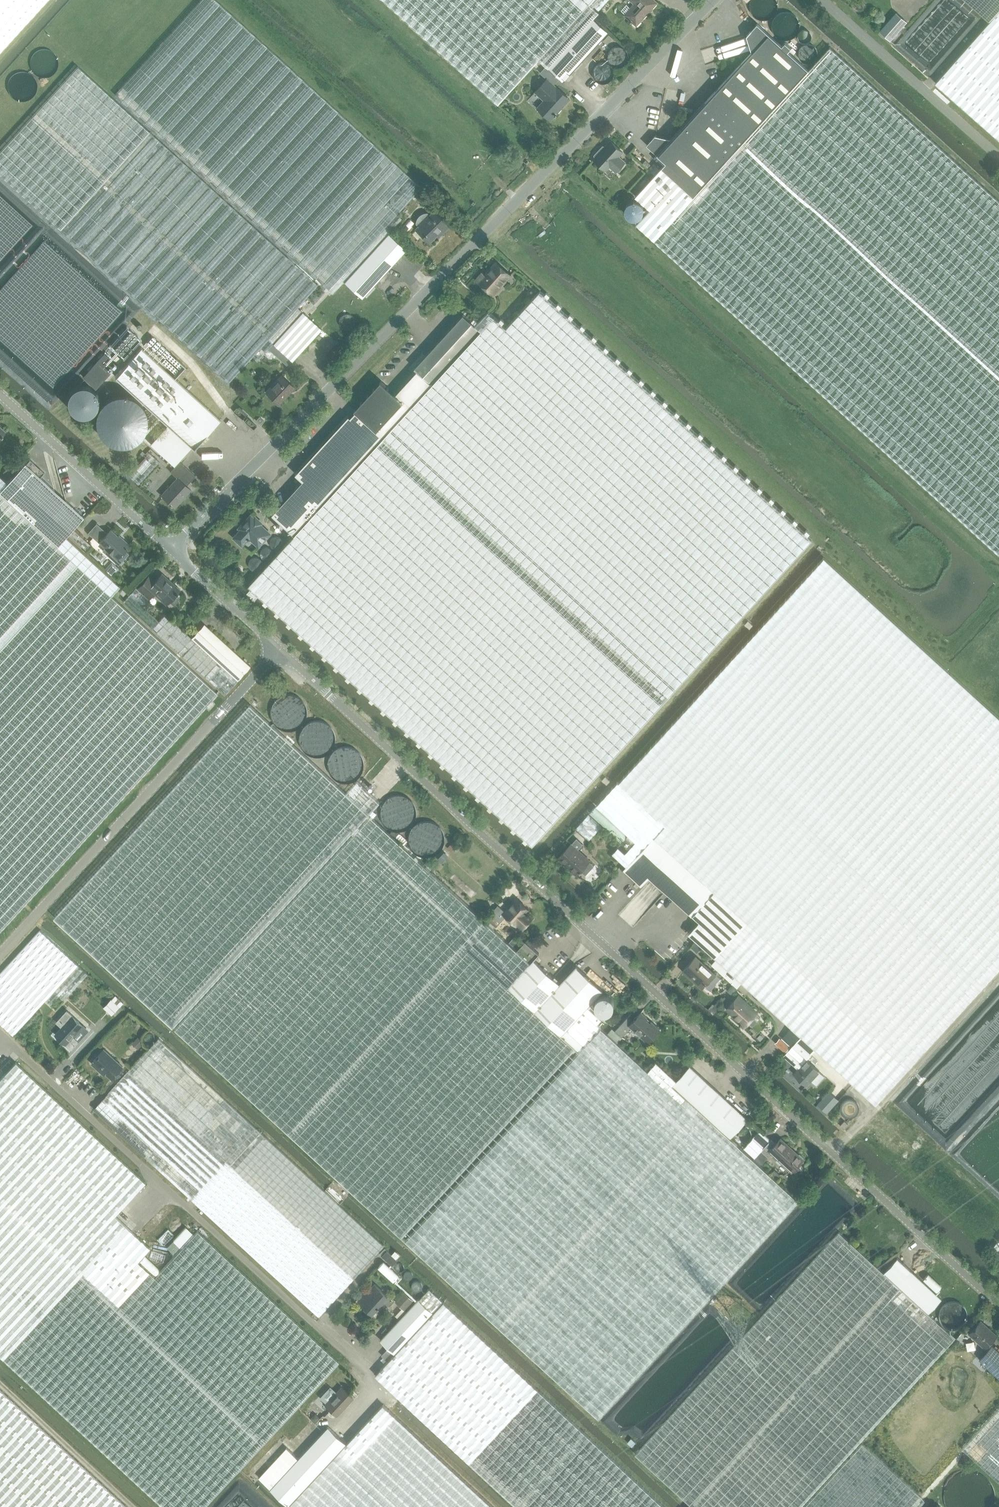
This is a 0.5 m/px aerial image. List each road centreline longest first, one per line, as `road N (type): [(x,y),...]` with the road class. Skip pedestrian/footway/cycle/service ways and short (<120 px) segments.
road 1 (unclassified): [(998,1303),(278,646)]
road 2 (unclassified): [(170,547),(710,0)]
road 3 (unclassified): [(365,1371),(0,1033)]
road 4 (unclassified): [(0,955),(278,646)]
road 5 (unclassified): [(998,155),(822,0)]
road 6 (unclassified): [(170,547),(0,391)]
road 7 (unclassified): [(134,1506),(0,1382)]
road 8 (unclassified): [(278,646),(170,547)]

